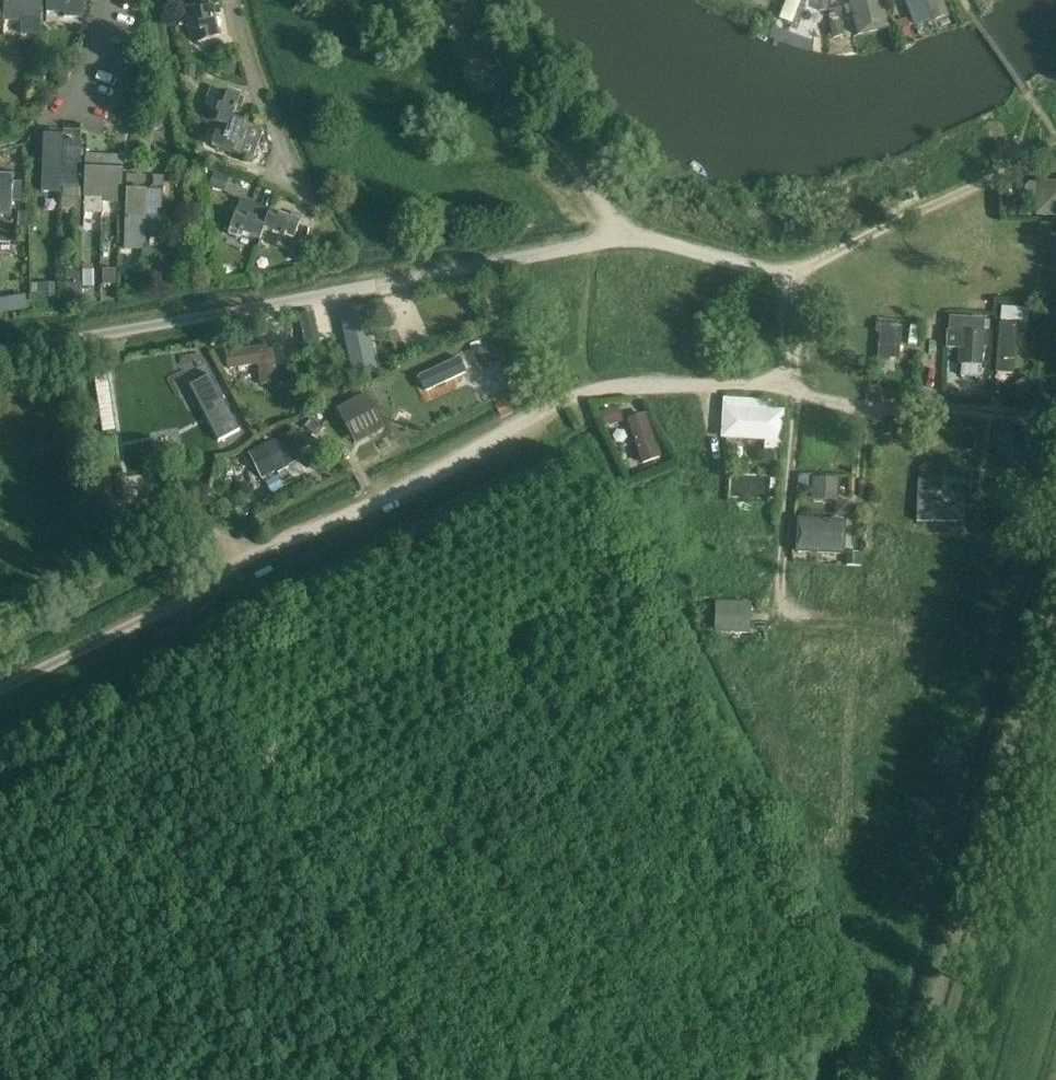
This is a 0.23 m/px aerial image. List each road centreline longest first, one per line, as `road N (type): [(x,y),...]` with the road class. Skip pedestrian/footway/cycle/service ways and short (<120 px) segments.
road 1 (residential): [(182,600),(230,567),(563,402),(619,386),(791,387)]
road 2 (residential): [(381,284),(622,235),(792,278)]
road 3 (unclassified): [(0,354),(381,284)]
road 4 (residential): [(792,278),(1055,151)]
road 5 (residential): [(791,387),(868,411),(1017,416)]
road 6 (unclassified): [(0,691),(182,600)]

